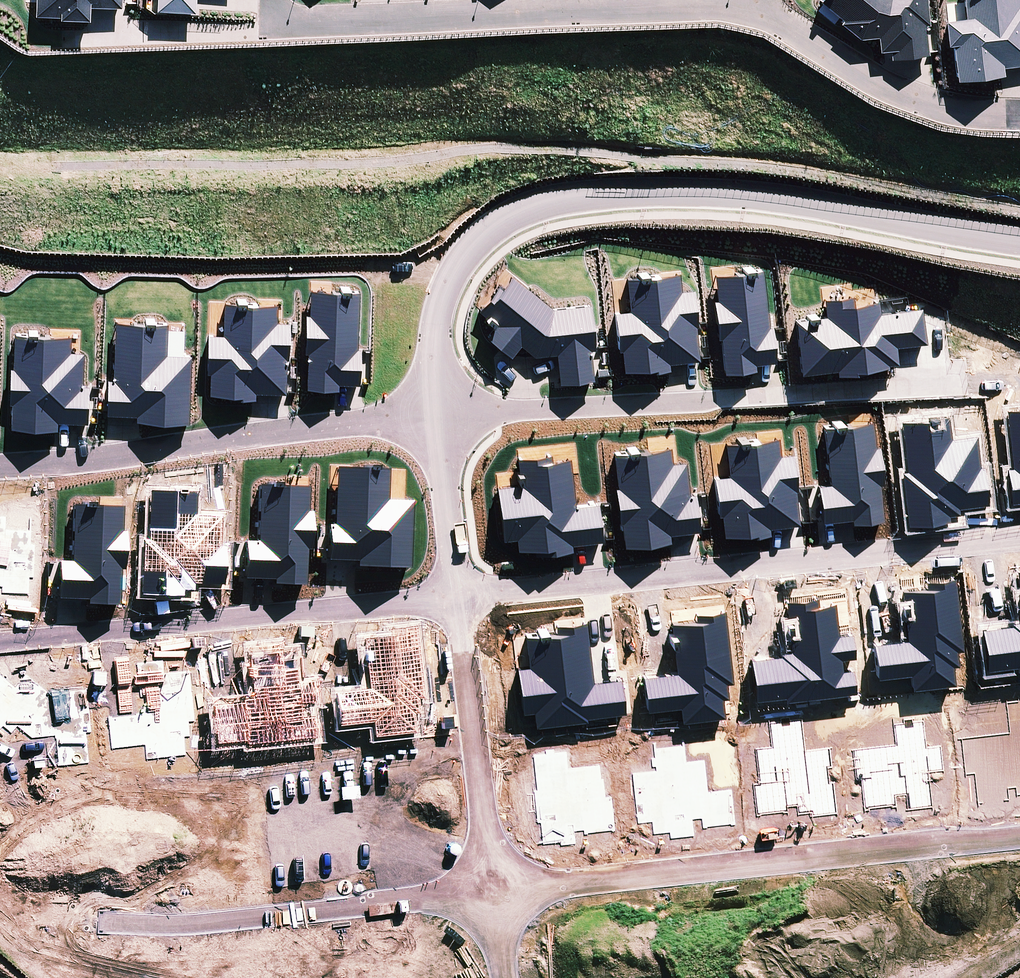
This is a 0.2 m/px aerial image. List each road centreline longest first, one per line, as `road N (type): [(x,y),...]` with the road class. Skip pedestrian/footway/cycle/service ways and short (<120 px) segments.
road 1 (residential): [(438,413),(437,330),(459,264),(506,219),(555,202),(667,192),(747,196),(1019,242)]
road 2 (residential): [(457,597),(1019,531)]
road 3 (residential): [(1019,839),(493,892)]
road 4 (residential): [(438,413),(933,390)]
road 5 (residential): [(273,0),(290,21),(740,7)]
road 6 (residential): [(457,597),(0,643)]
road 7 (residential): [(0,465),(438,413)]
road 8 (residential): [(493,892),(202,926),(113,924)]
road 9 (residential): [(740,7),(905,98),(961,116),(1019,117)]
road 10 (residential): [(457,597),(438,413)]
road 11 (residential): [(475,744),(493,892)]
road 12 (residential): [(475,744),(457,597)]

